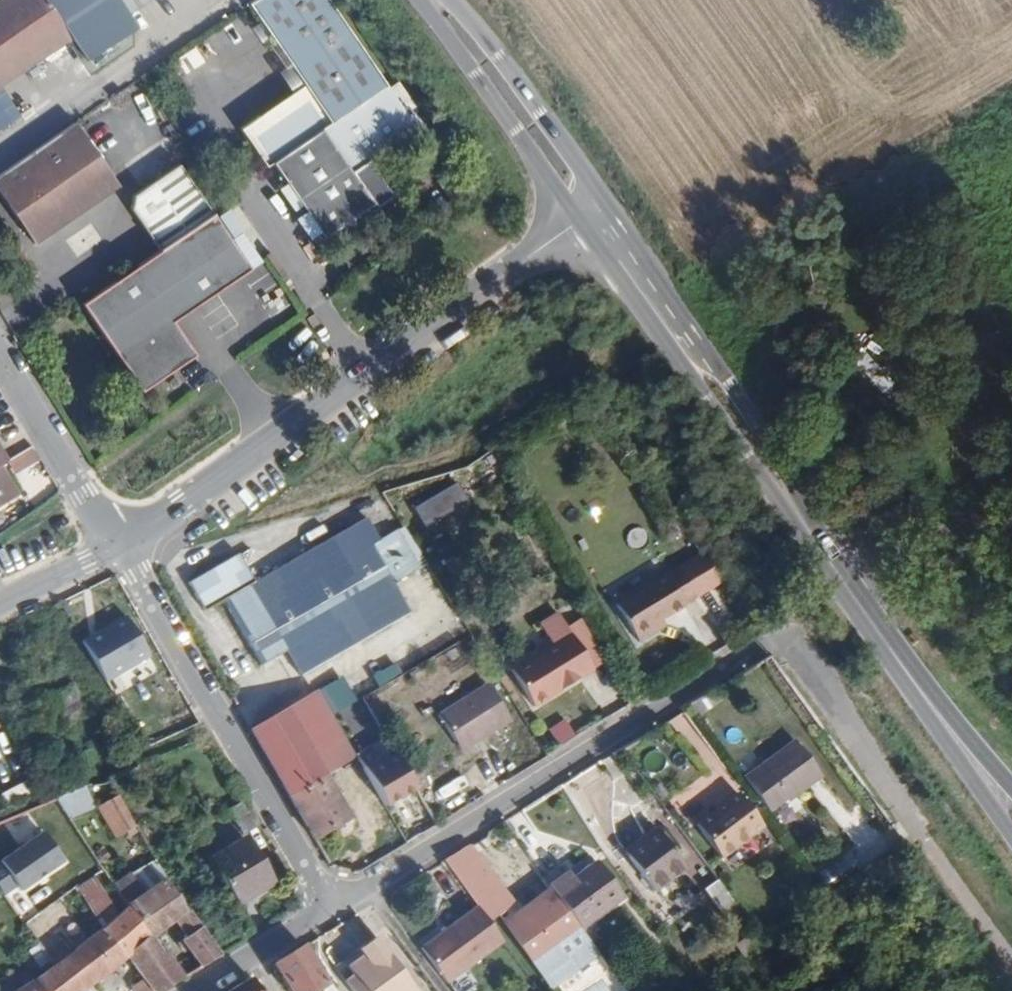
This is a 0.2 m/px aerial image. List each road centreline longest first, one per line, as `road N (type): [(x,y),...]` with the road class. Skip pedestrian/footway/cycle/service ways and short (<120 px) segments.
road 1 (tertiary): [(121,544),(278,441),(578,222)]
road 2 (residential): [(332,907),(777,631)]
road 3 (residential): [(121,544),(332,907)]
road 4 (secondary): [(822,551),(750,409),(607,203)]
road 5 (secondary): [(578,222),(822,551)]
road 6 (secondary): [(423,0),(578,222)]
road 7 (secondary): [(607,203),(445,0)]
road 8 (residential): [(777,631),(791,637),(914,817)]
road 9 (residential): [(121,544),(0,358)]
road 10 (track): [(846,586),(1011,478)]
road 11 (secondary): [(929,703),(822,551)]
road 12 (residential): [(332,907),(202,990)]
road 13 (secondary): [(929,703),(1011,830)]
road 14 (tertiary): [(0,604),(121,544)]

